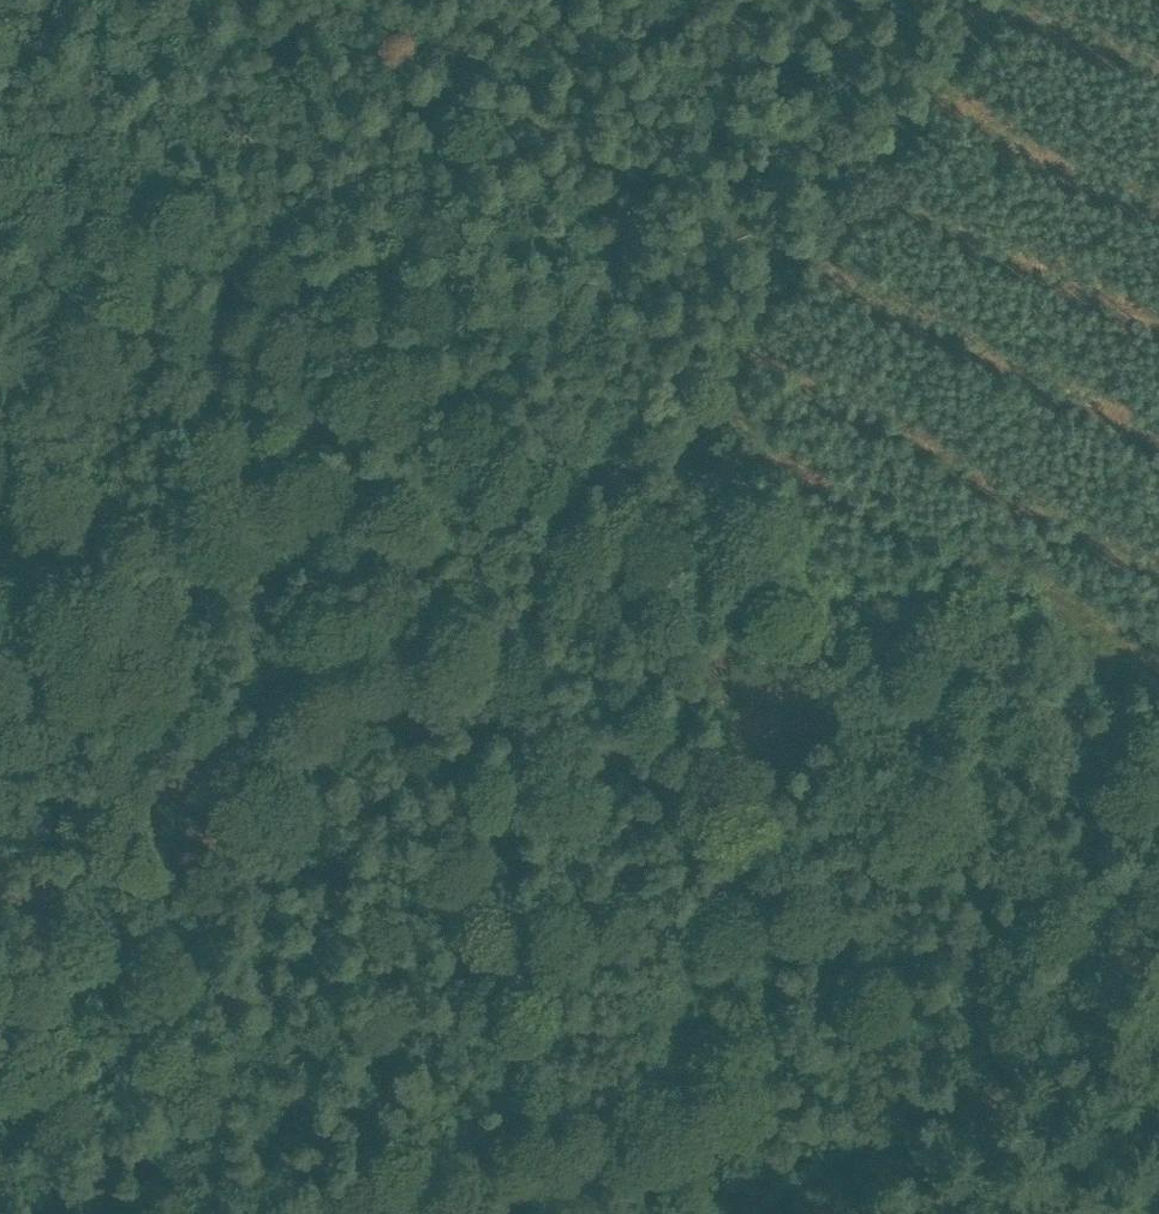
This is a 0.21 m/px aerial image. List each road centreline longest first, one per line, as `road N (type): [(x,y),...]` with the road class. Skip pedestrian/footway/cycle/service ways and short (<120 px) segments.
road 1 (track): [(0,130),(296,309),(1158,775)]

